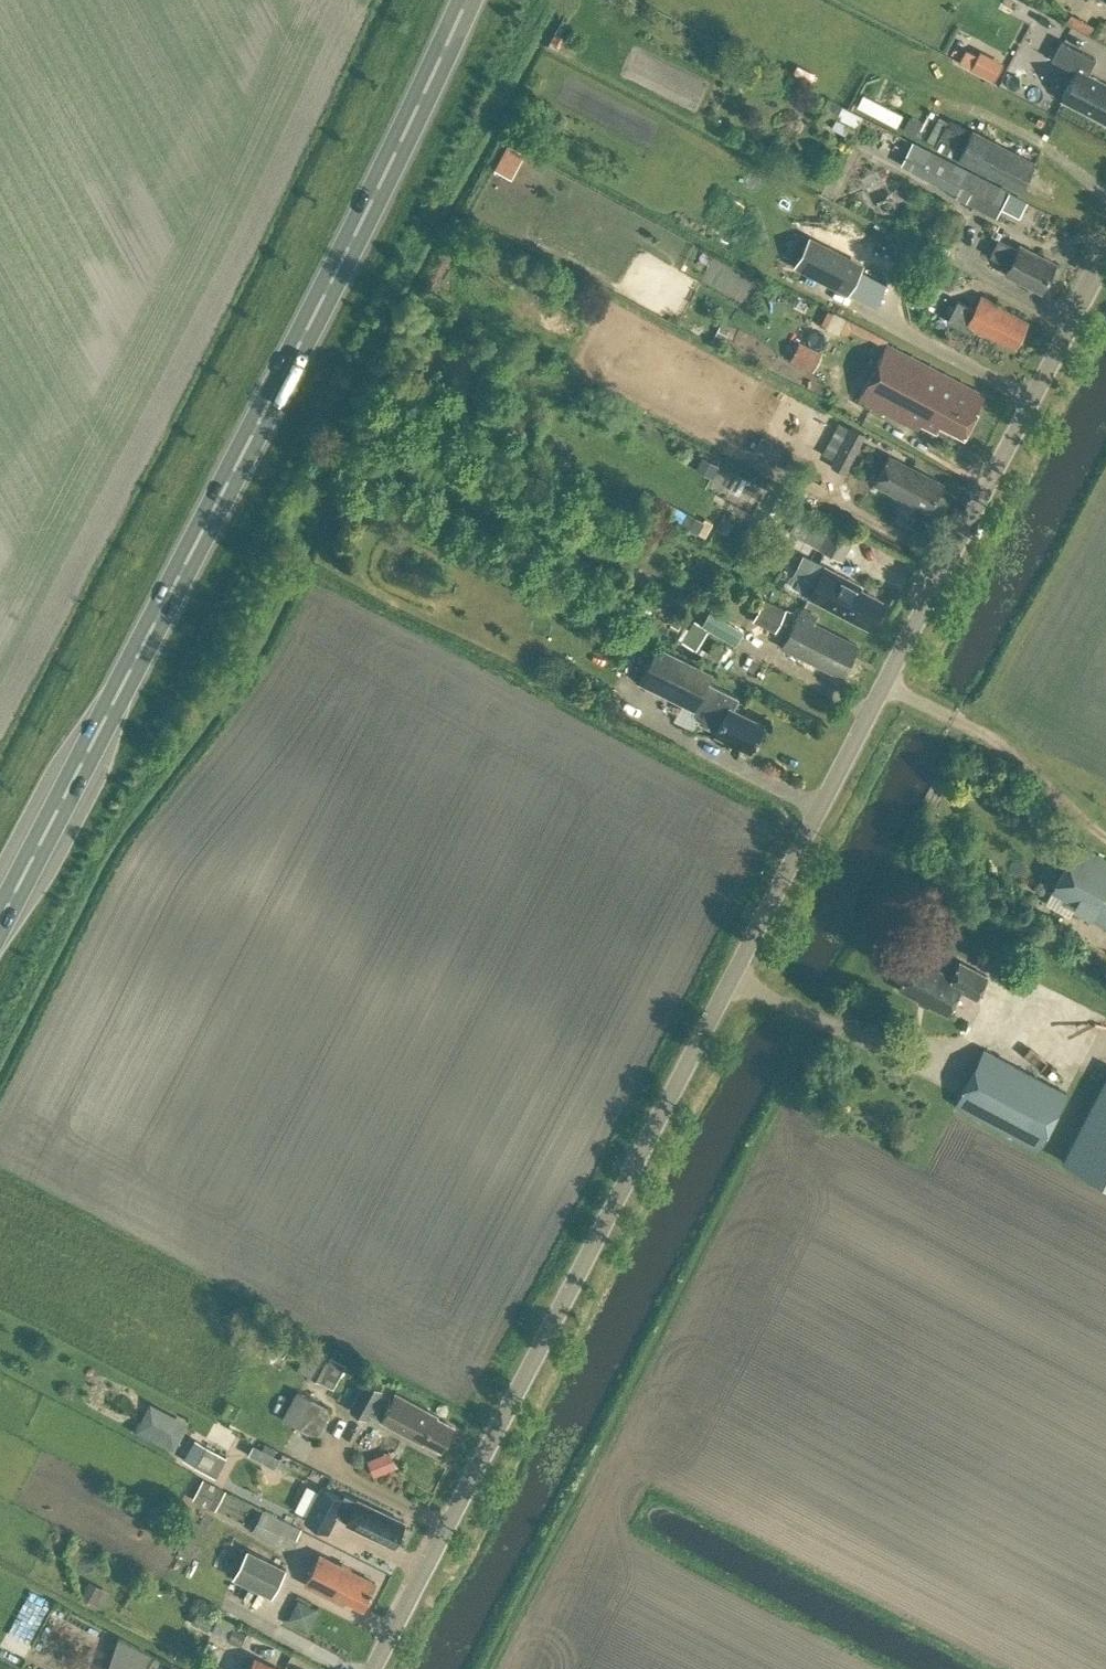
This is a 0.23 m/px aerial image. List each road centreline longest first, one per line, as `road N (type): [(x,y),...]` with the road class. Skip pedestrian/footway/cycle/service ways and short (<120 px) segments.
road 1 (tertiary): [(371,1668),(1105,253)]
road 2 (trunk): [(0,929),(364,228),(465,0)]

